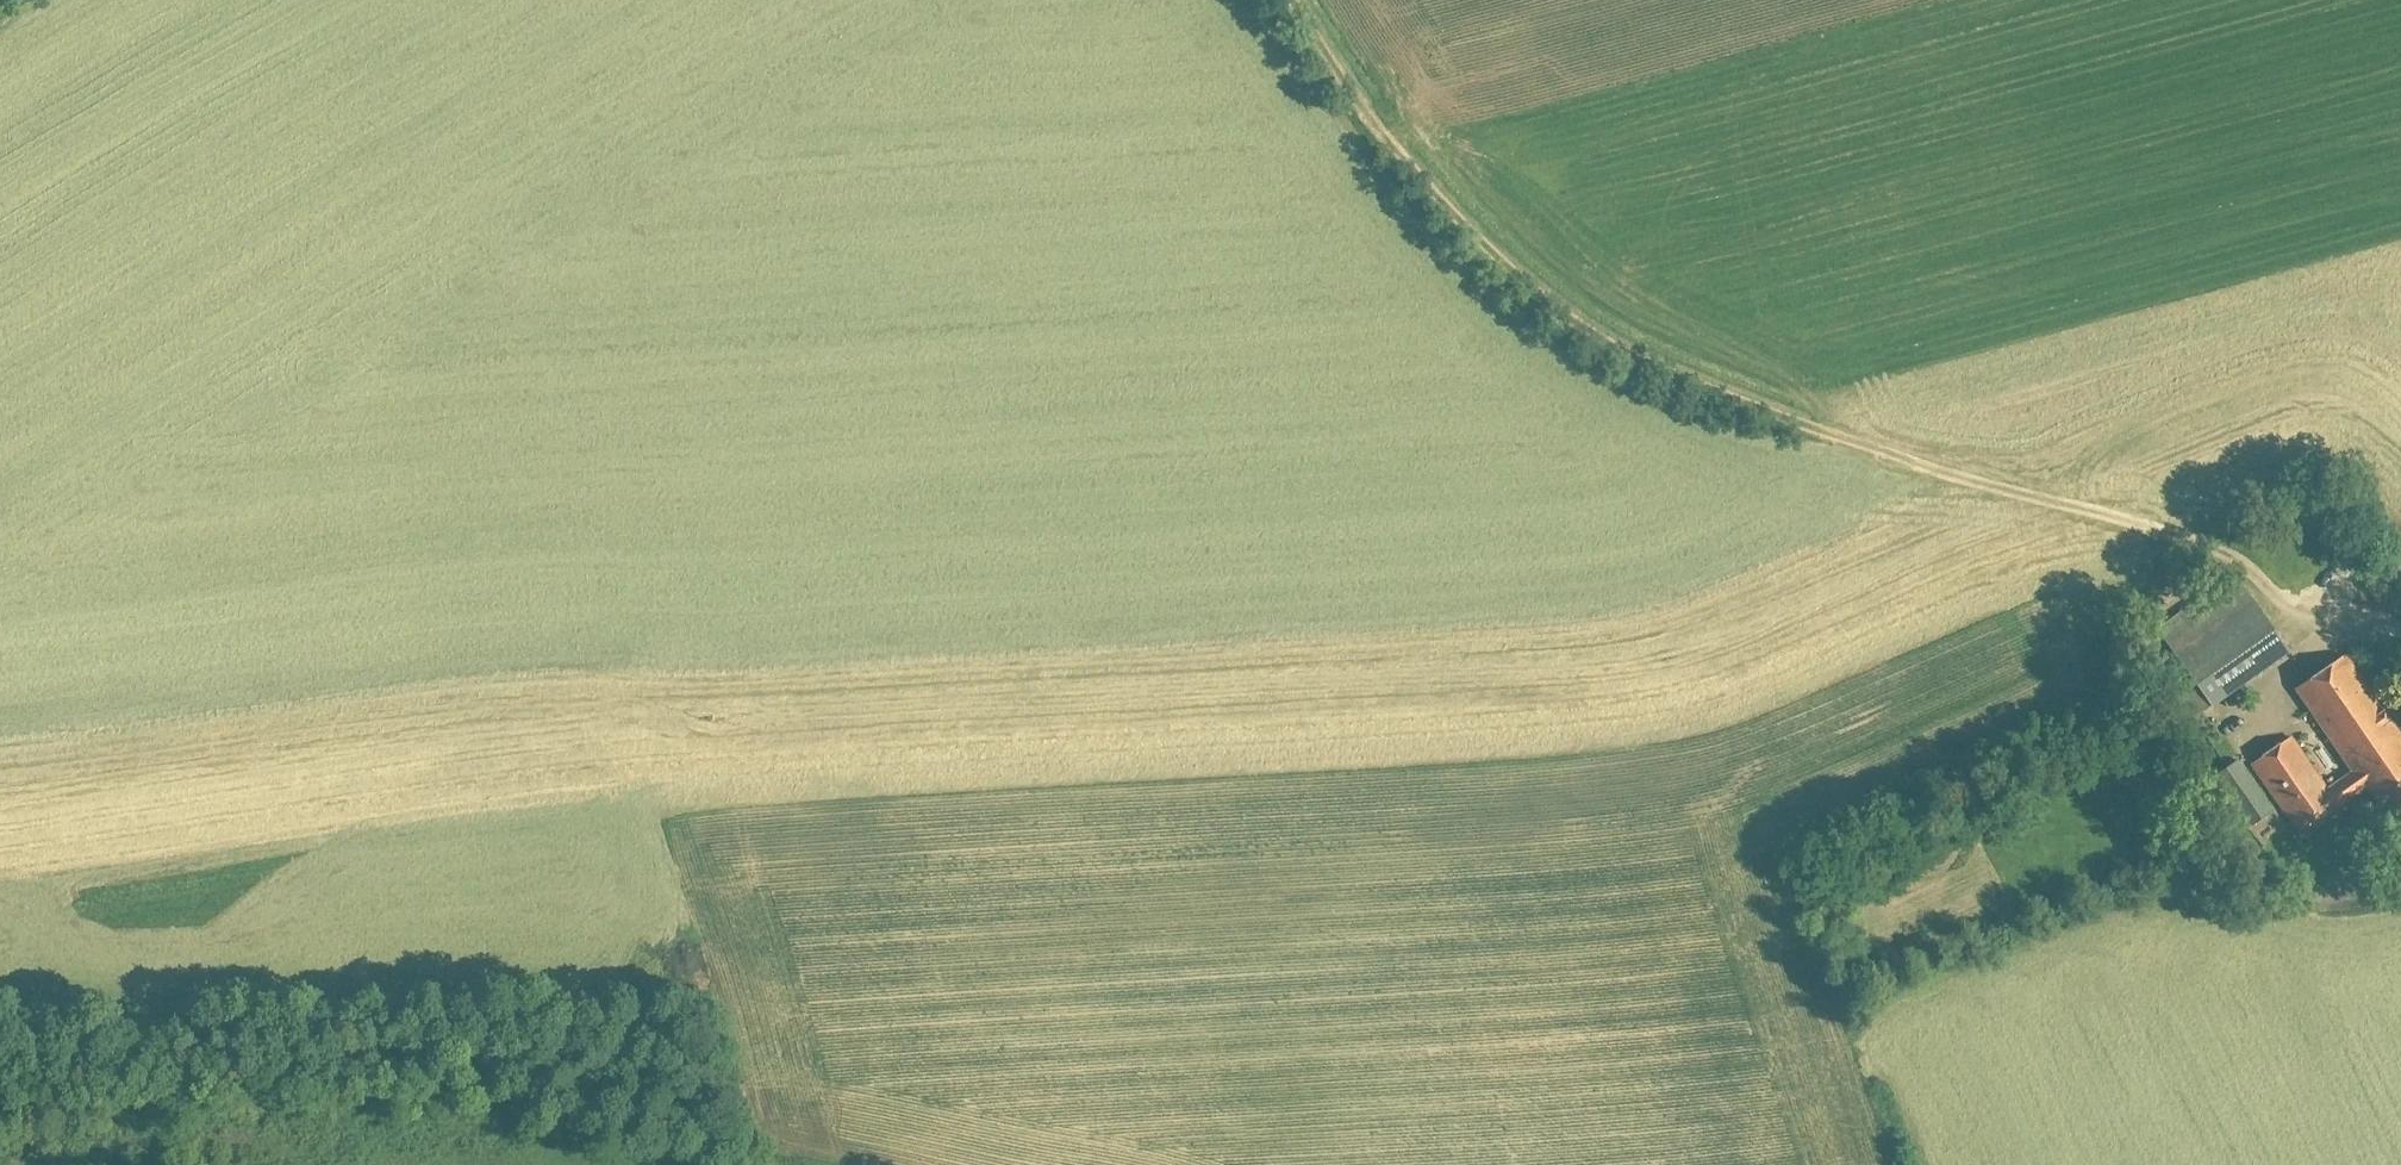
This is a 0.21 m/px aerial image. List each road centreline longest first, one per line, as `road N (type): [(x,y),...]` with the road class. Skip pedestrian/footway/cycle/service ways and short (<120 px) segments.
road 1 (track): [(1290,0),(1323,53),(1495,258),(1633,358),(1884,455),(2143,524),(2247,569)]

